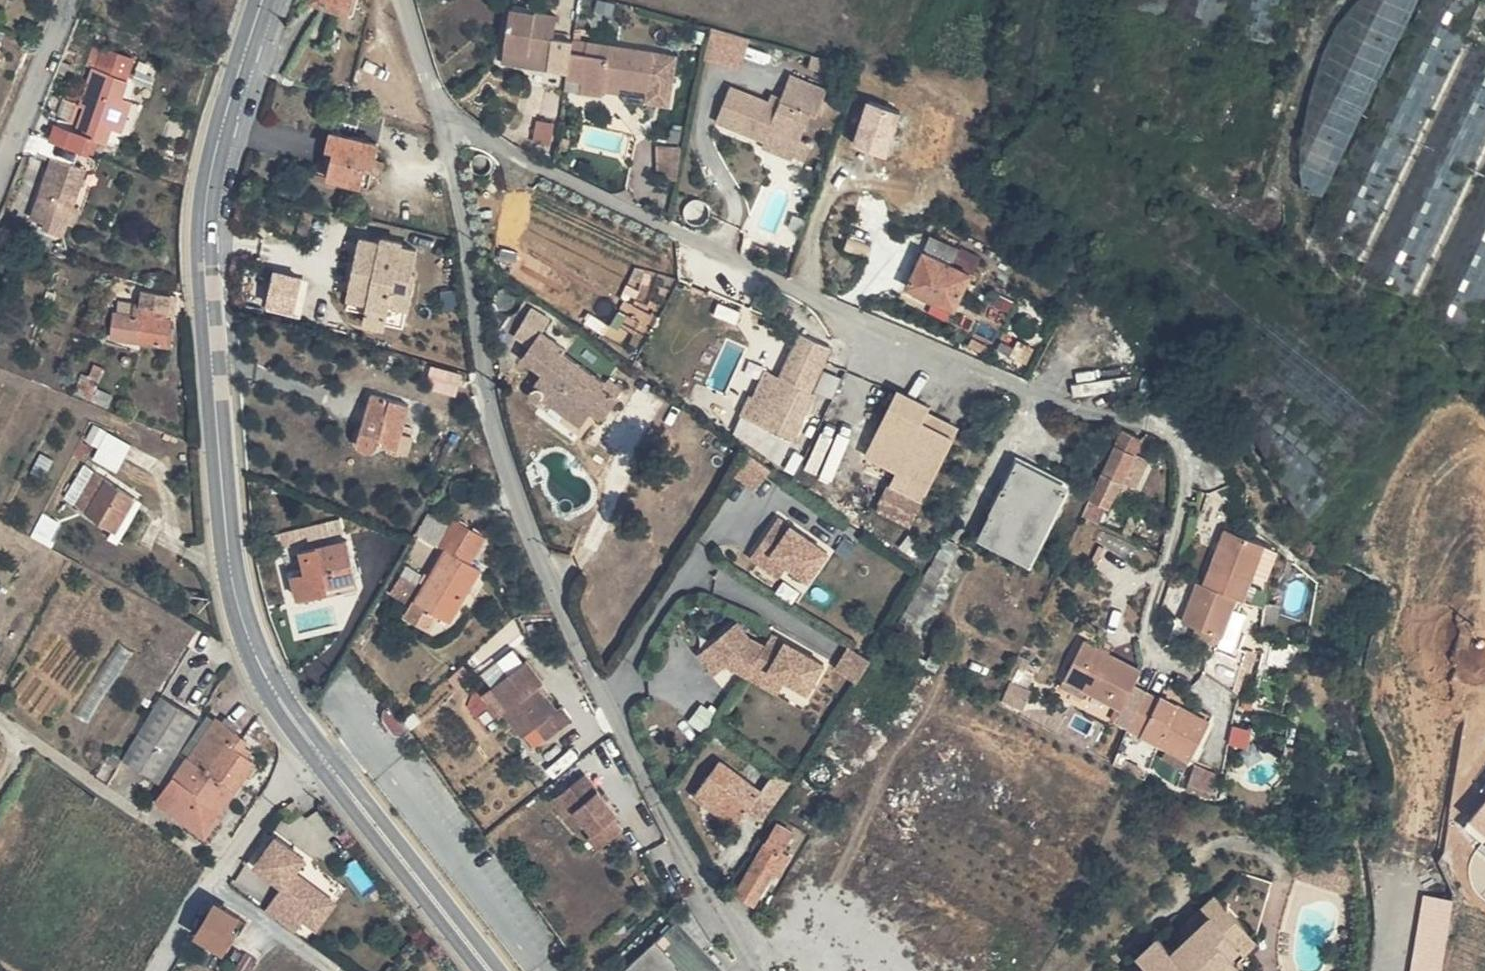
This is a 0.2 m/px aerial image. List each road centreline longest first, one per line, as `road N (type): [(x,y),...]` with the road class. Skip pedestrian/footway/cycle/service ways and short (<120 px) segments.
road 1 (residential): [(446,118),(606,201),(1032,393),(1091,414),(1157,421),(1182,435),(1189,474),(1146,623),(1150,648),(1189,669)]
road 2 (residential): [(446,118),(485,379),(512,484),(608,701),(760,970)]
road 3 (secondary): [(323,754),(260,664),(226,540),(206,204),(216,145),(263,0)]
road 4 (secondary): [(491,970),(323,754)]
road 5 (residential): [(323,754),(282,785),(159,970)]
road 6 (residential): [(0,171),(72,0)]
road 7 (residential): [(121,814),(0,725)]
road 8 (residential): [(402,0),(446,118)]

